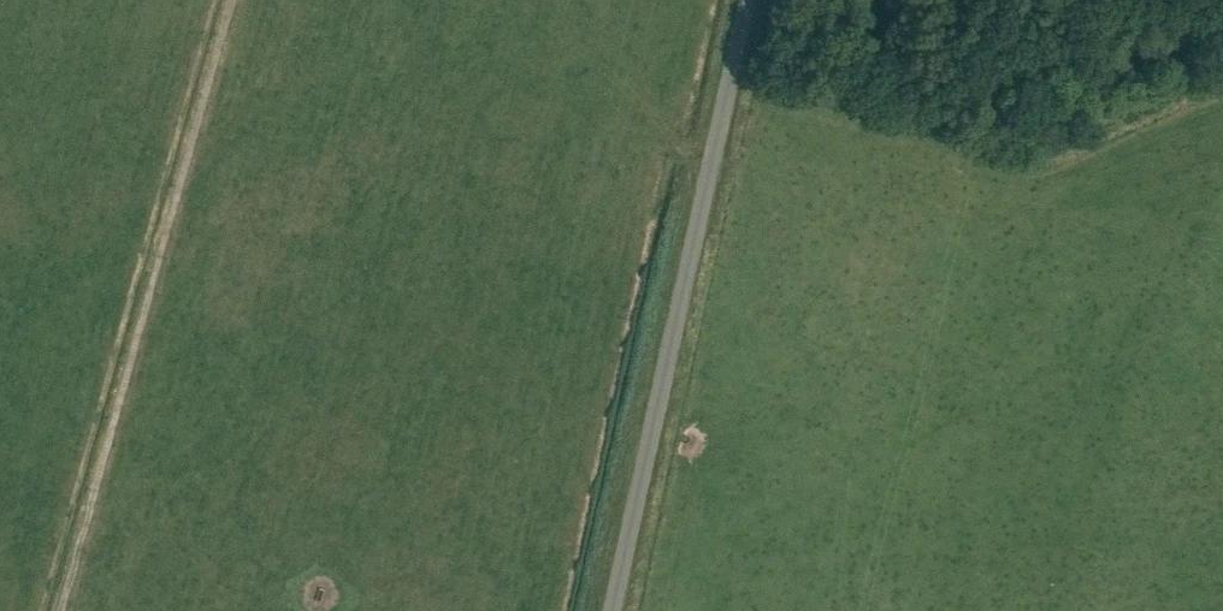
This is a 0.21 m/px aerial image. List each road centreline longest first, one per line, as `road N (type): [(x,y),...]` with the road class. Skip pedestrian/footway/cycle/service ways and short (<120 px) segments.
road 1 (unclassified): [(611,610),(747,0)]

